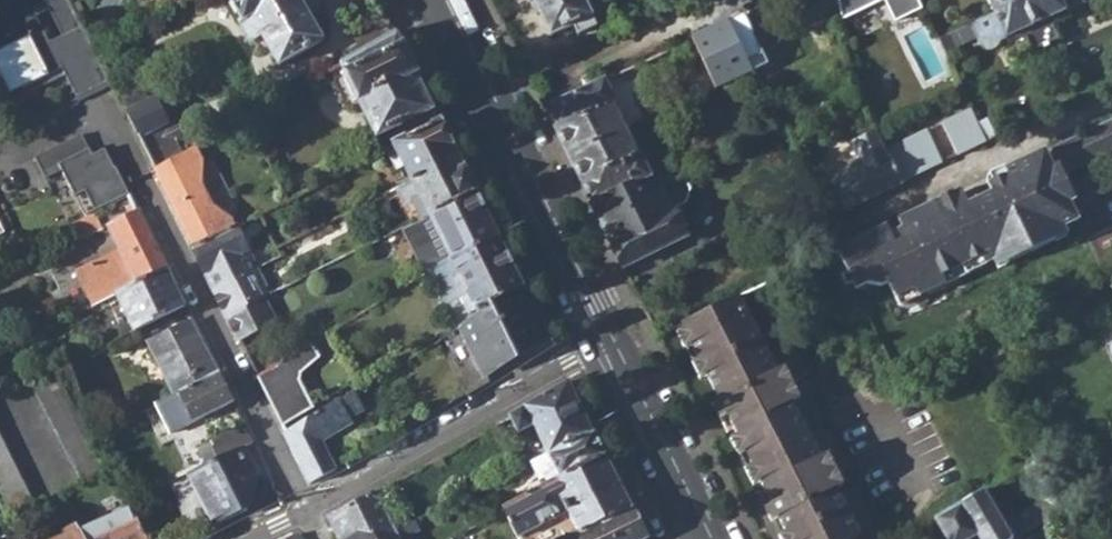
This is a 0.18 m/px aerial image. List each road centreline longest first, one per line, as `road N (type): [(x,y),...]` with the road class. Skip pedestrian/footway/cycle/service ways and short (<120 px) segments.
road 1 (secondary): [(431,0),(608,338)]
road 2 (residential): [(306,509),(143,182)]
road 3 (residential): [(306,509),(608,338)]
road 4 (secondary): [(608,338),(707,538)]

